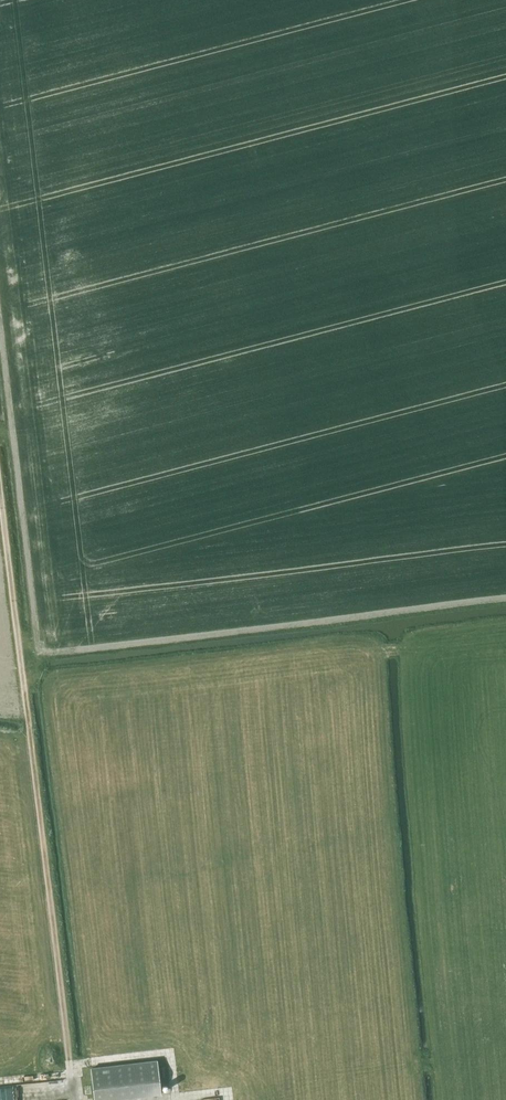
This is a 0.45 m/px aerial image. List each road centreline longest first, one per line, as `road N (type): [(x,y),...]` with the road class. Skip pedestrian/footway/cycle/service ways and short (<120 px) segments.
road 1 (track): [(74,1099),(0,497)]

